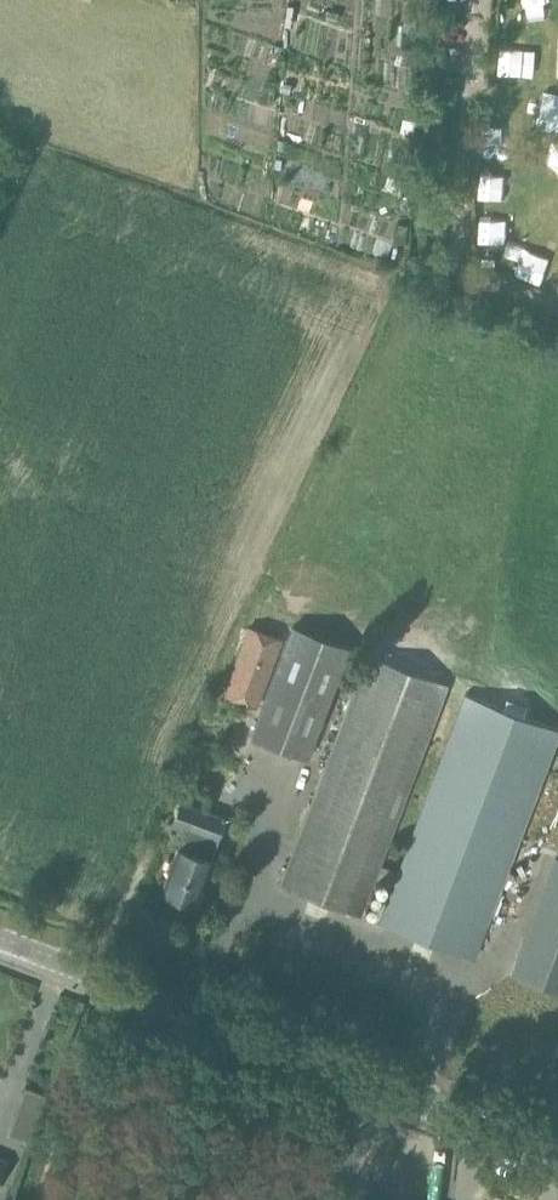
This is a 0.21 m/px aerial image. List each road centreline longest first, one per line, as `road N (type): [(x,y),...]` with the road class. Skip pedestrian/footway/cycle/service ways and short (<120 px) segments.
road 1 (tertiary): [(557,1153),(0,950)]

